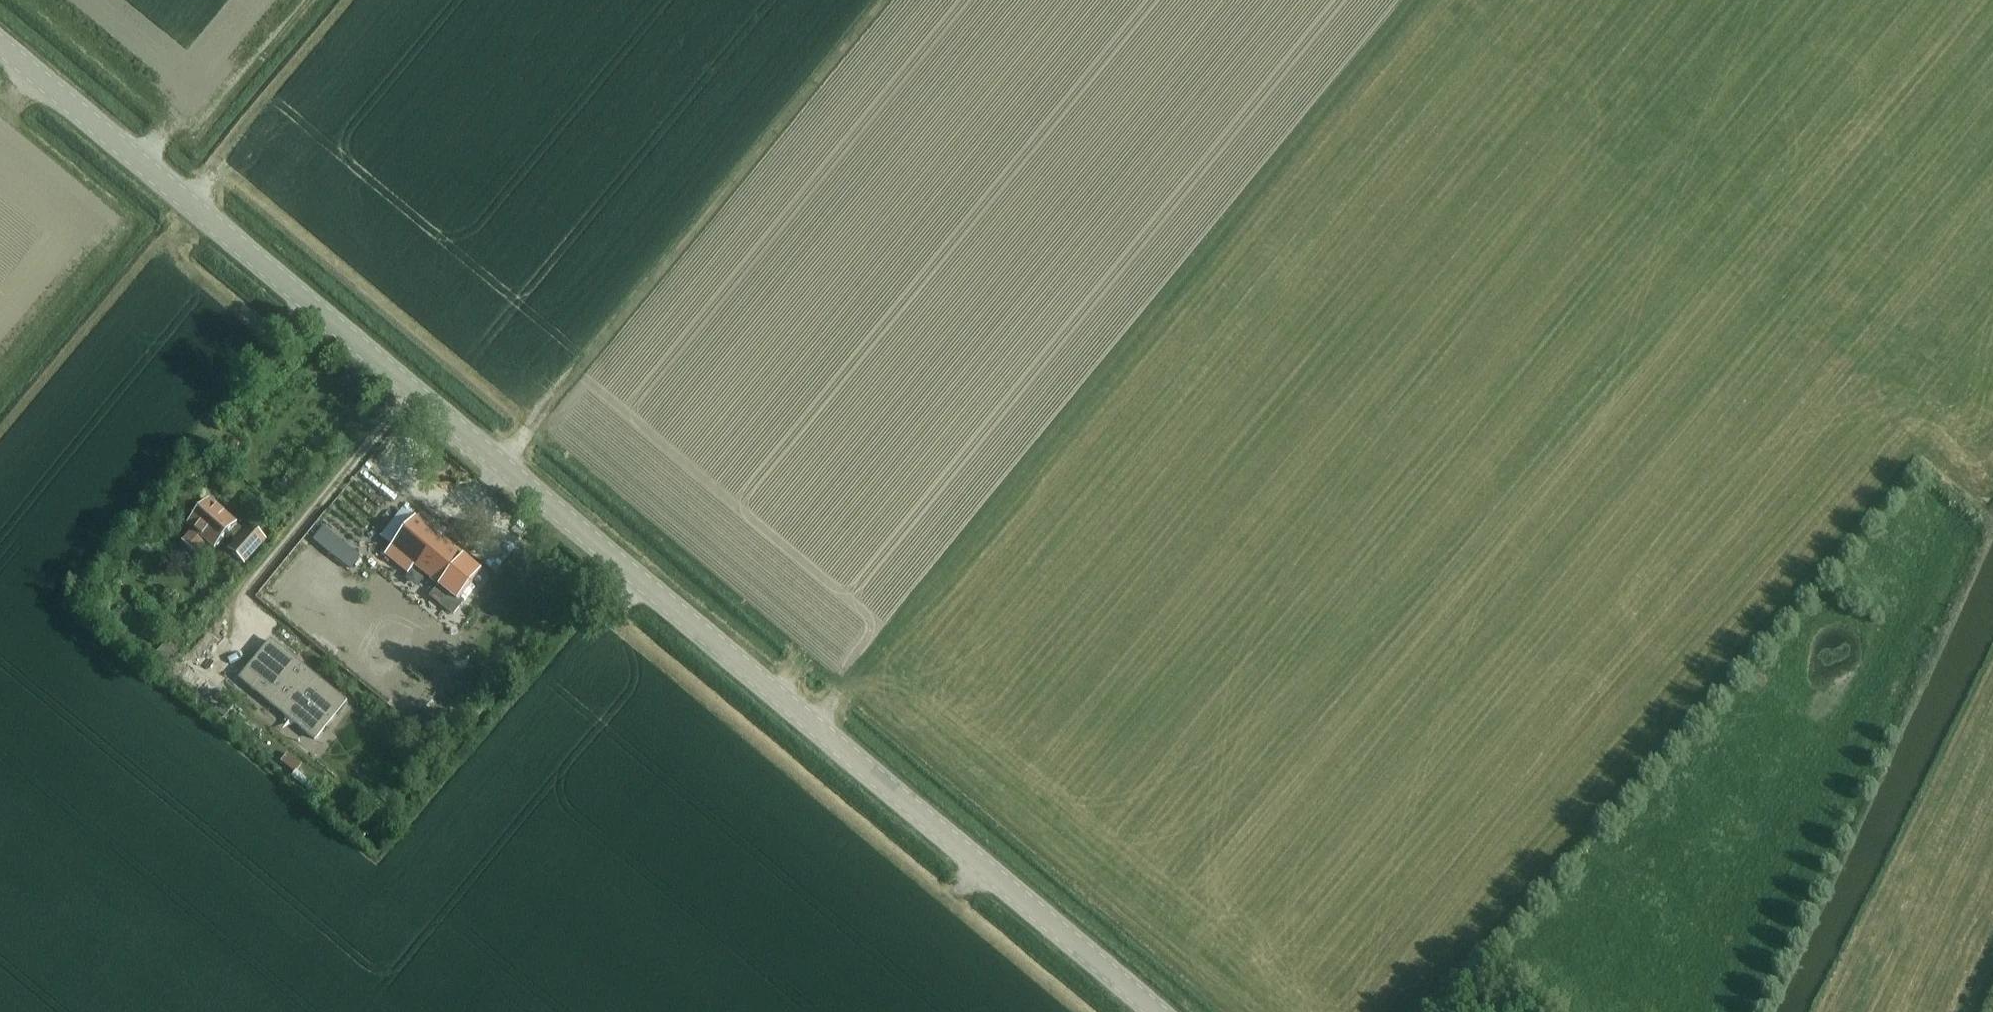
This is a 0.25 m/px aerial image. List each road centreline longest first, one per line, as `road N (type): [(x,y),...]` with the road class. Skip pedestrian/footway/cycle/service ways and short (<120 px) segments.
road 1 (tertiary): [(1156,1011),(0,46)]

